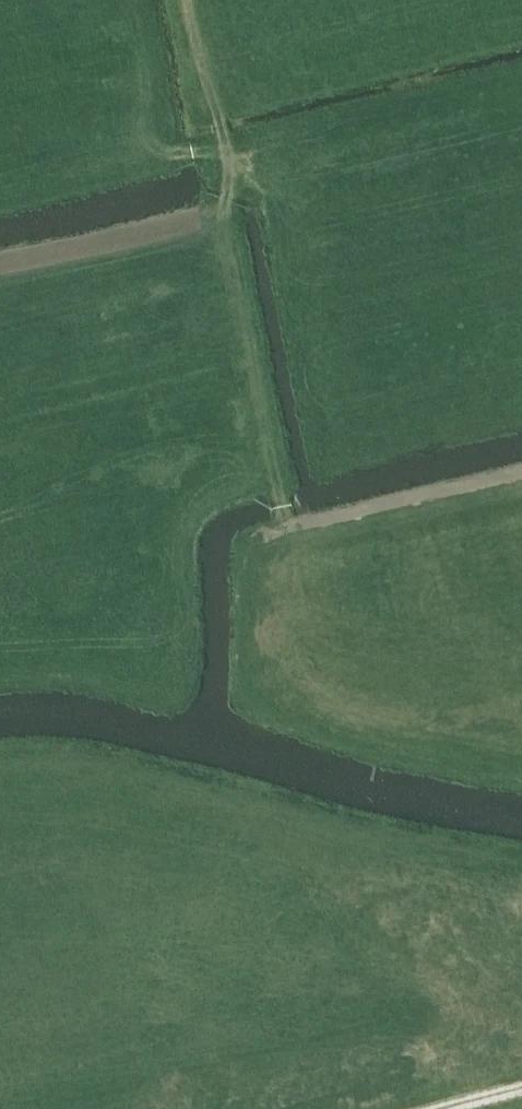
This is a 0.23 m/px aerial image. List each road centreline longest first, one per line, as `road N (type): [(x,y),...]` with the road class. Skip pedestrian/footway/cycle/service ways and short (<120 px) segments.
road 1 (track): [(228,182),(186,0)]

